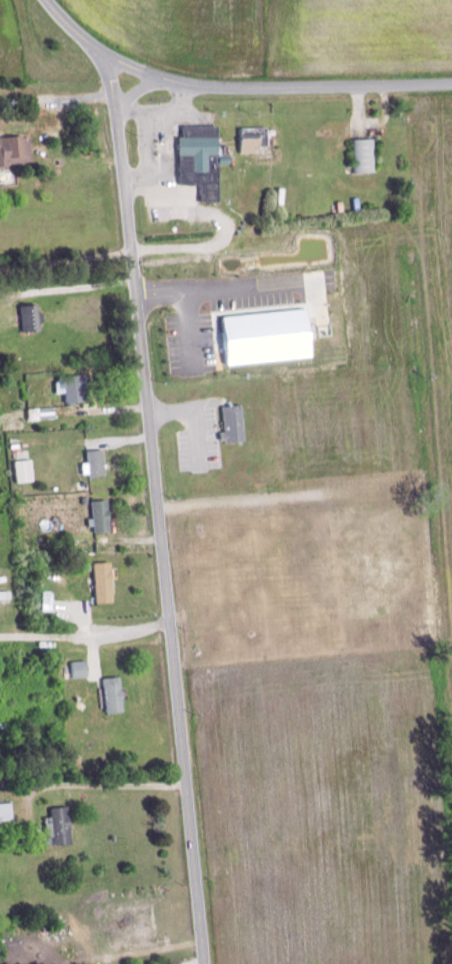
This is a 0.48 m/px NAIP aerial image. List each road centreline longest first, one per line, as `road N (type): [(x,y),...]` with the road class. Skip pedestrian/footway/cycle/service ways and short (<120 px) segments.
road 1 (secondary): [(204,963),(107,54)]
road 2 (tertiary): [(107,54),(200,85),(451,84)]
road 3 (residential): [(171,630),(0,640)]
road 4 (residential): [(134,261),(0,274)]

